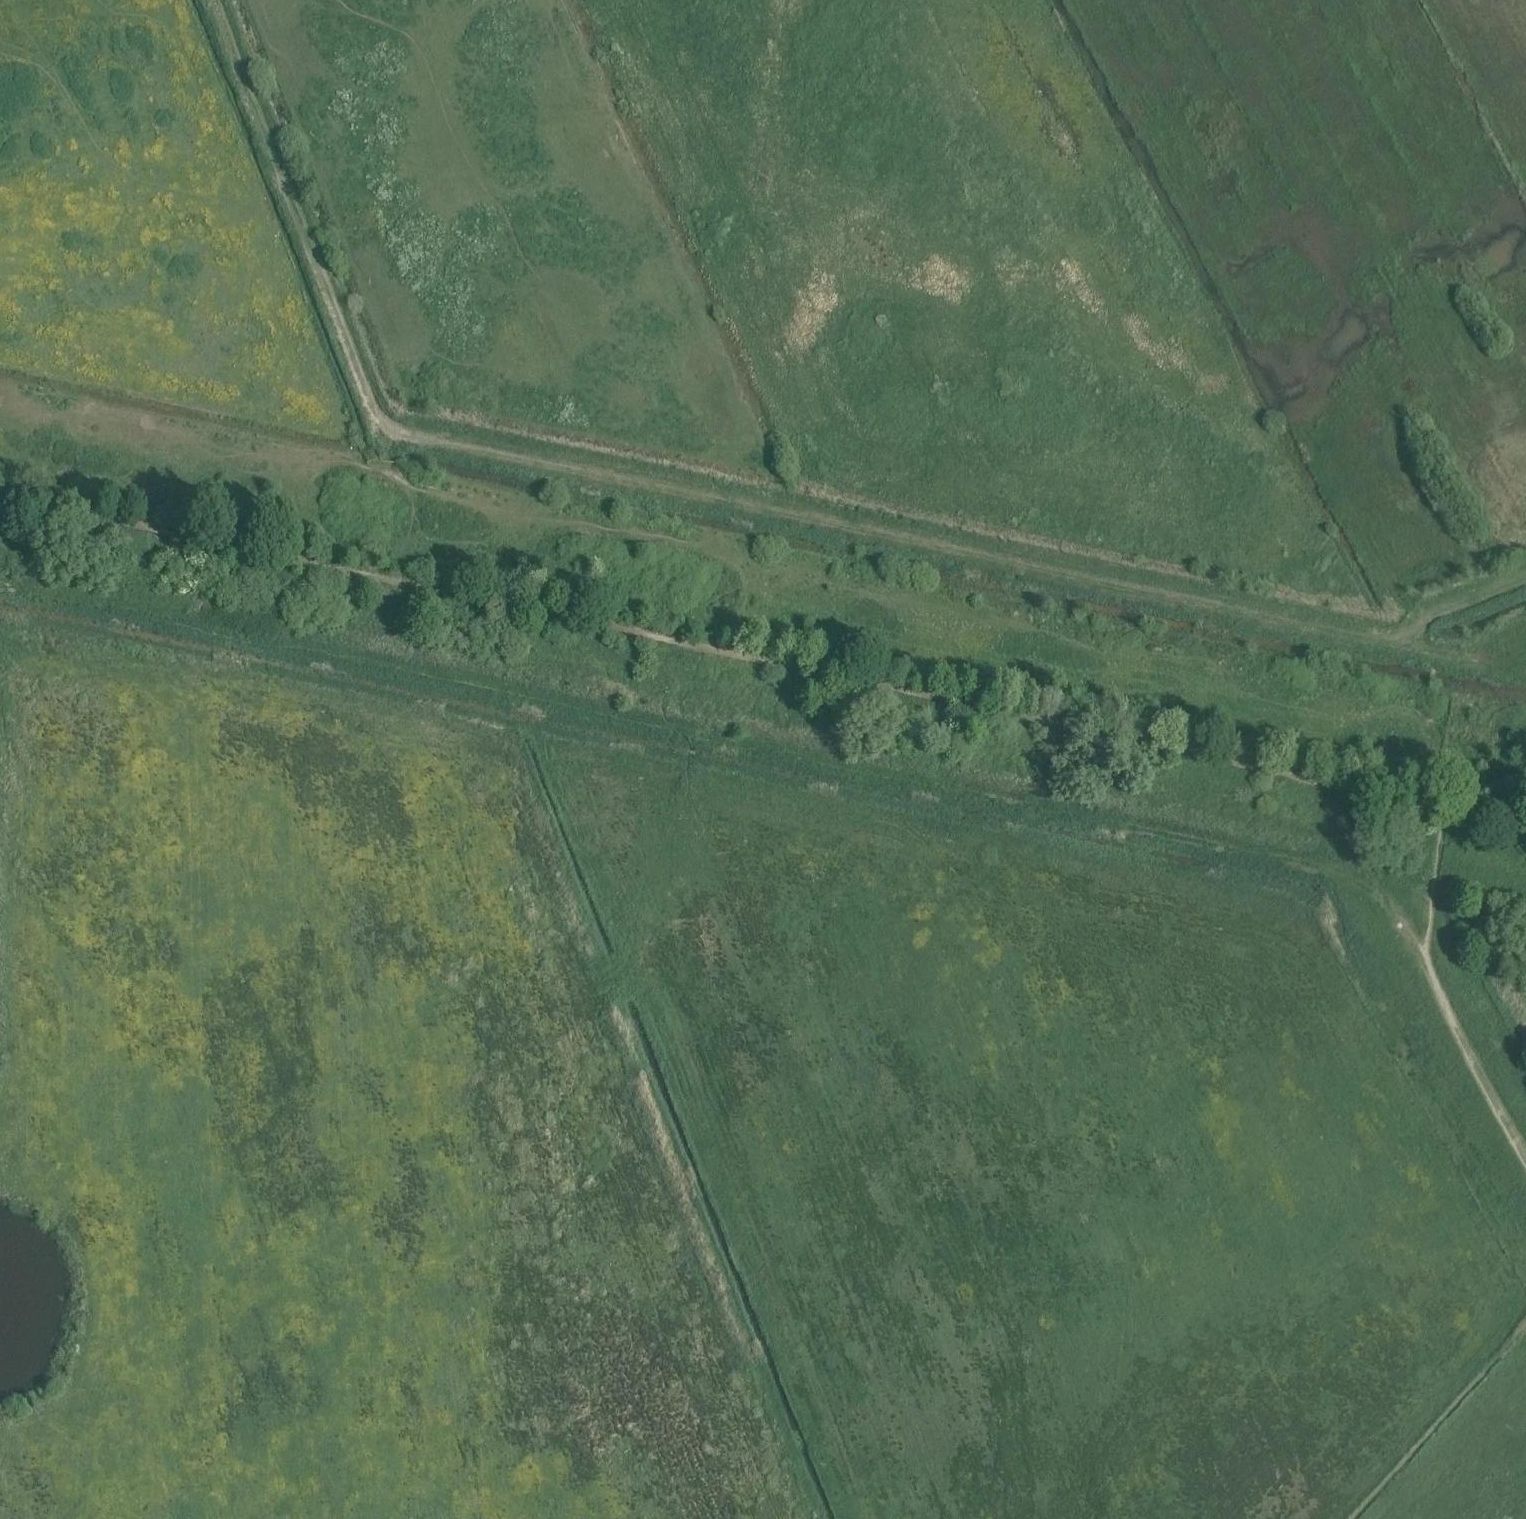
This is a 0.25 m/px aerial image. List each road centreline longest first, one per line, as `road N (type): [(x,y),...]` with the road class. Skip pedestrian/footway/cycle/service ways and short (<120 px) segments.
road 1 (track): [(218,0),(367,379),(382,409),(410,434),(1414,646),(1460,609),(1525,584)]
road 2 (track): [(1428,964),(1525,1150)]

